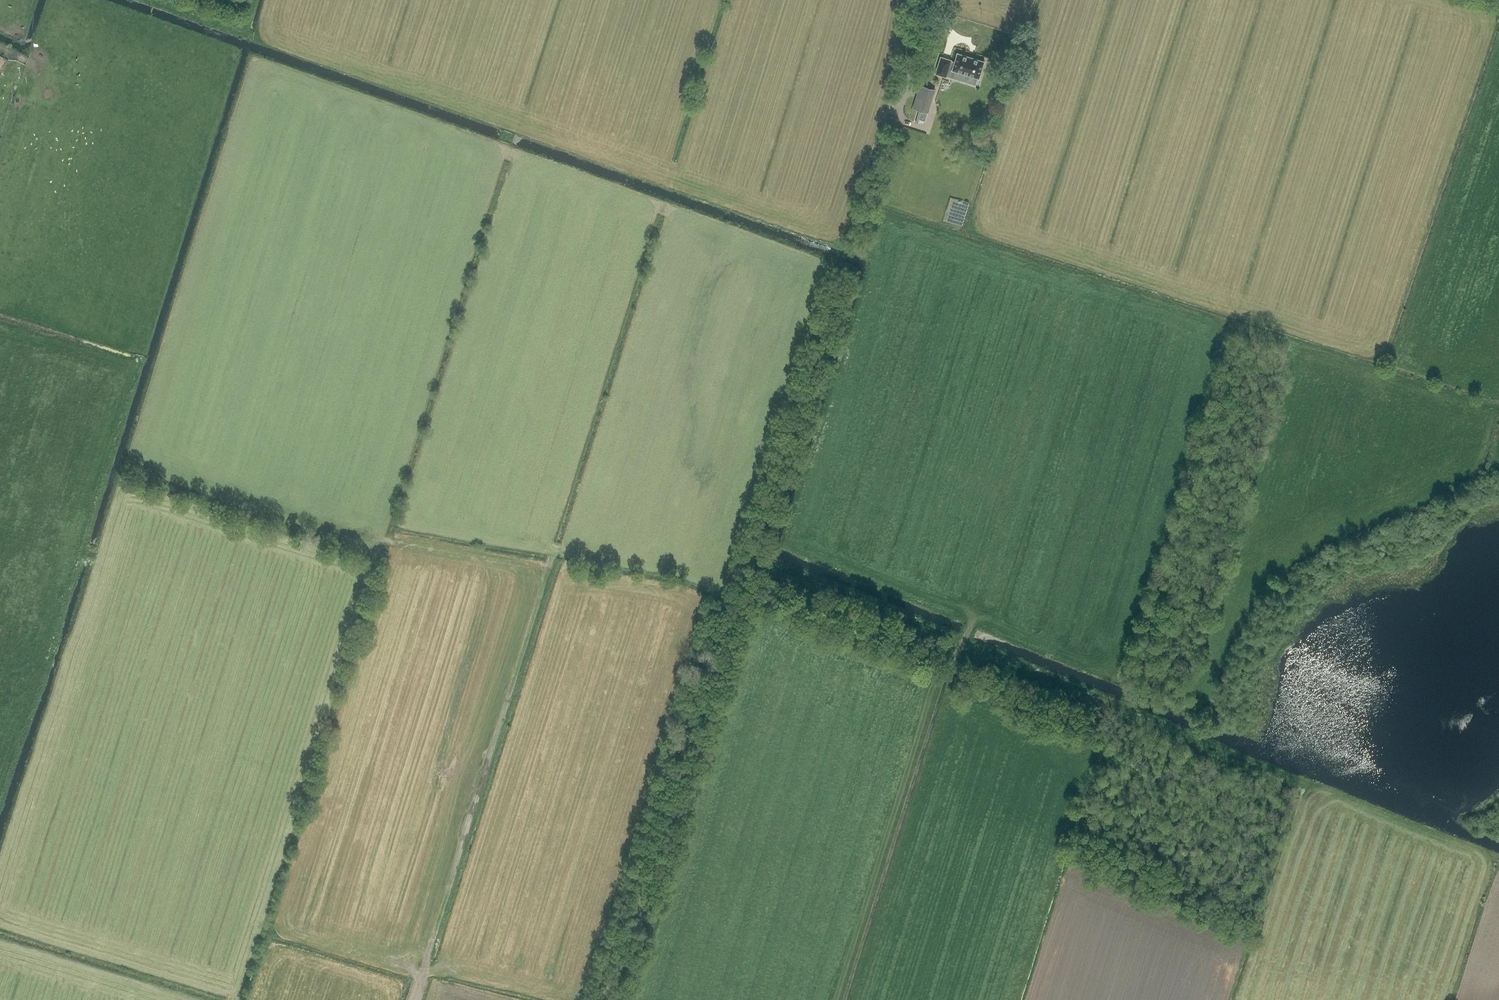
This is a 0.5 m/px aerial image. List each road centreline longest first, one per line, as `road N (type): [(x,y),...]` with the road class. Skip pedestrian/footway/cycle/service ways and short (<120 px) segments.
road 1 (track): [(895,119),(930,0)]

